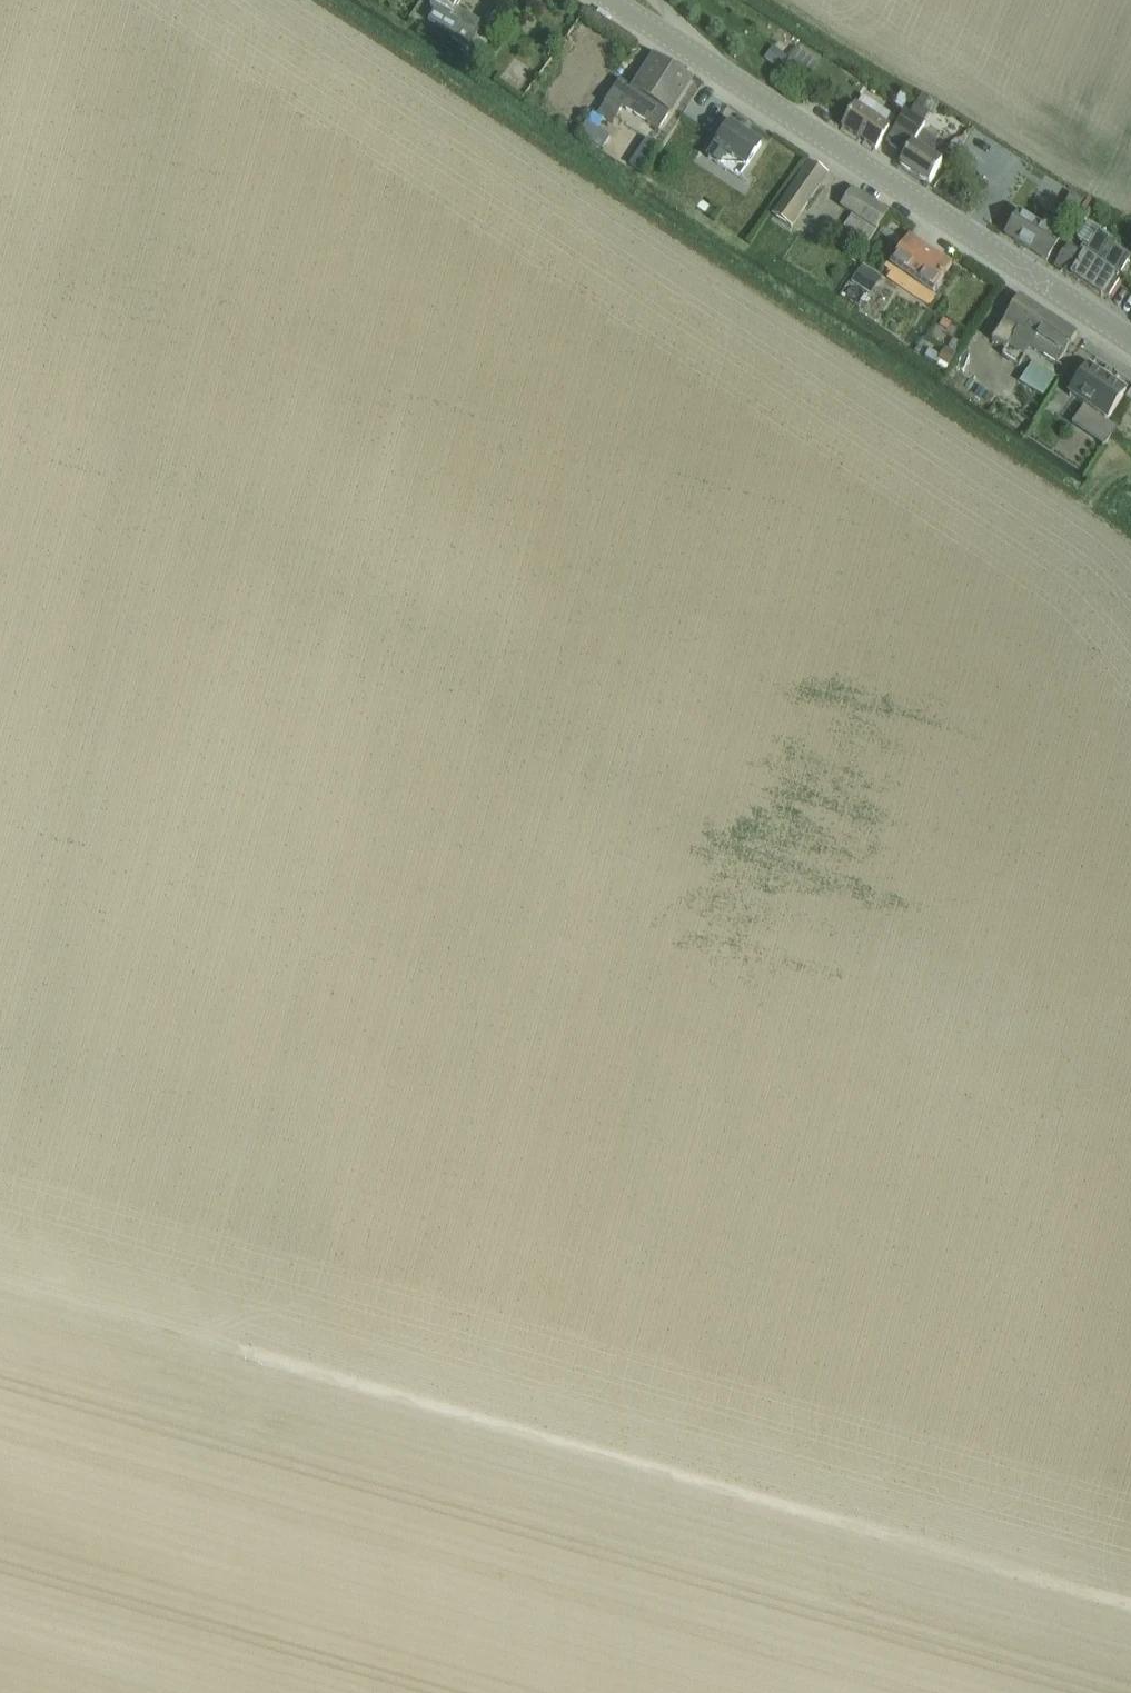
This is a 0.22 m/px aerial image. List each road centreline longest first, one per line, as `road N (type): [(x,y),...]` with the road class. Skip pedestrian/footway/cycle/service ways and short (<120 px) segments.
road 1 (track): [(1130,1604),(249,1352)]
road 2 (tertiary): [(1130,342),(610,0)]

